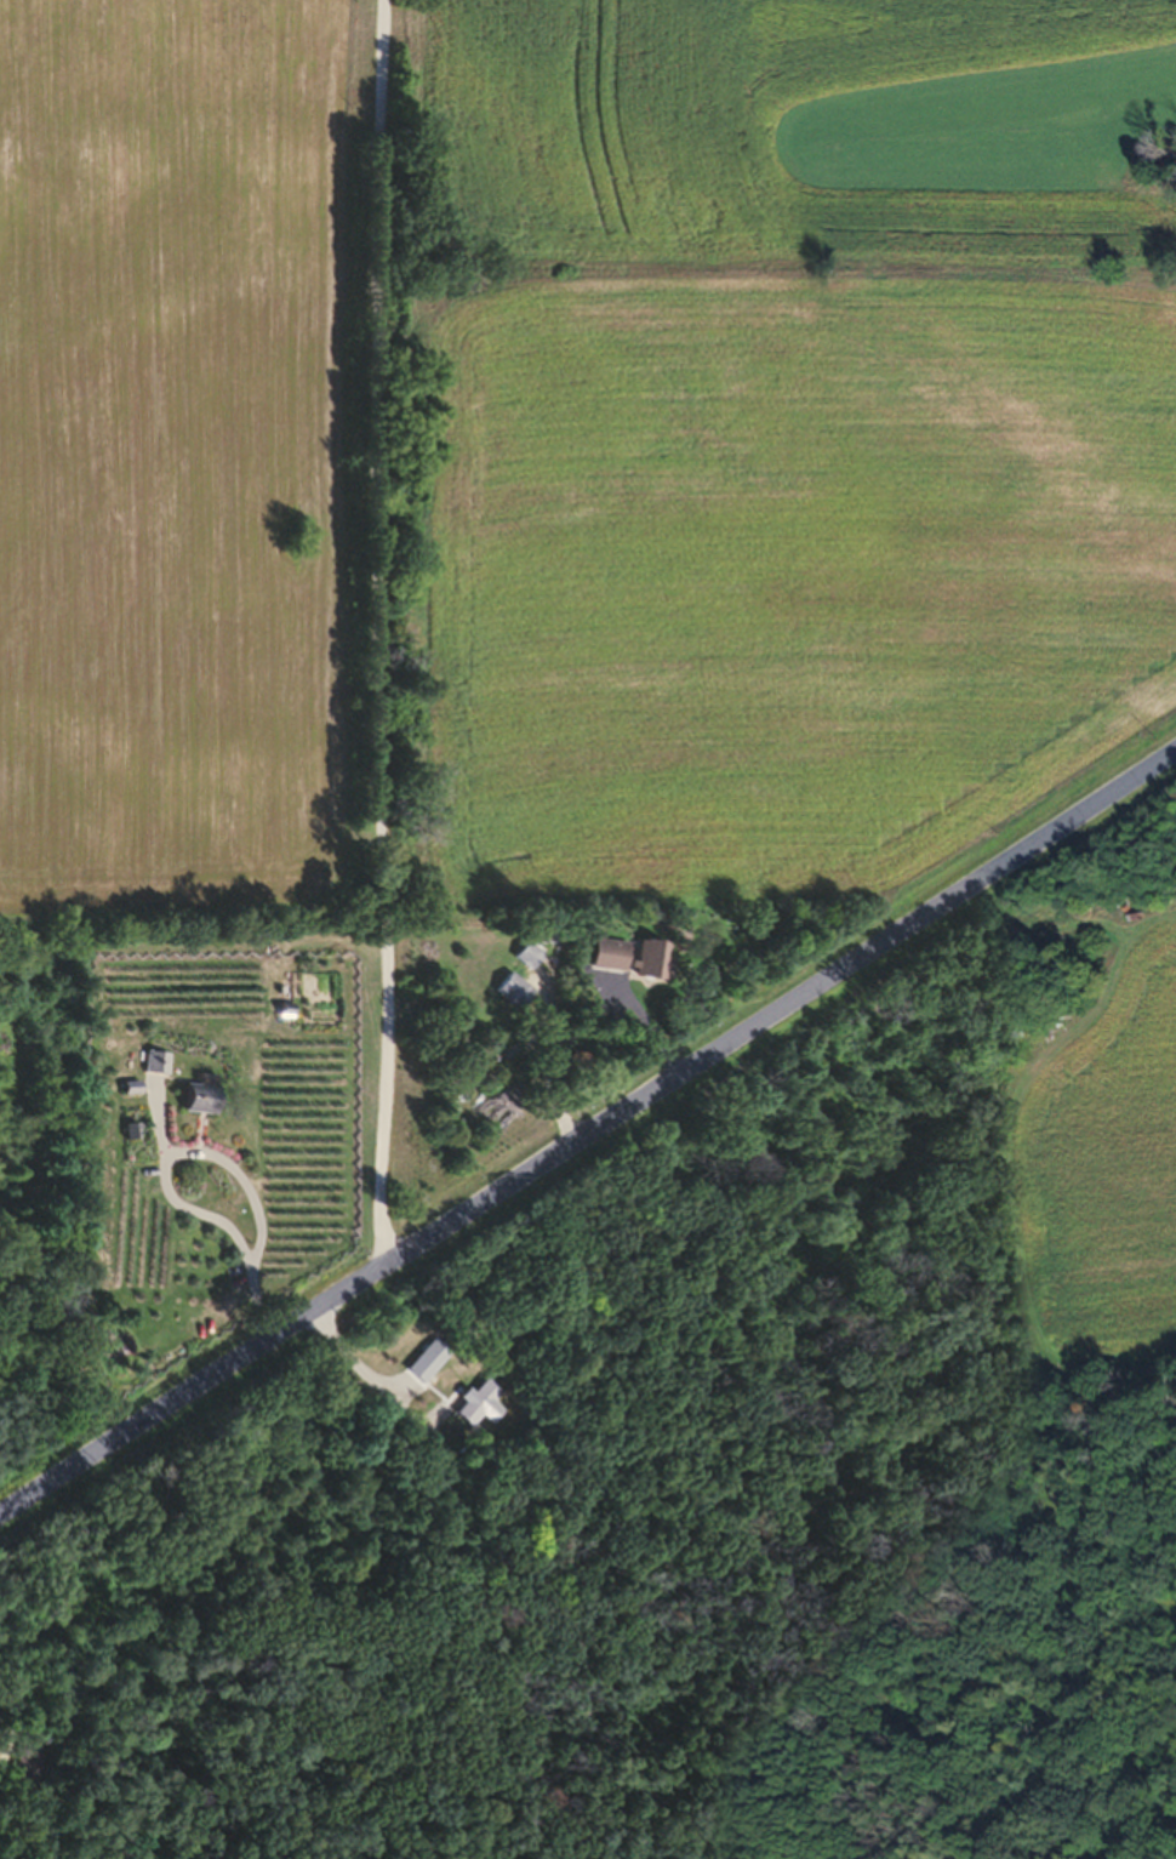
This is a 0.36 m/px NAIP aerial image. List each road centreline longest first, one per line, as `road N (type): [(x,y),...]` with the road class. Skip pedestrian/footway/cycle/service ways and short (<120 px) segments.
road 1 (tertiary): [(1175,744),(0,1506)]
road 2 (residential): [(394,1249),(382,1225),(389,893),(375,405),(379,0)]

